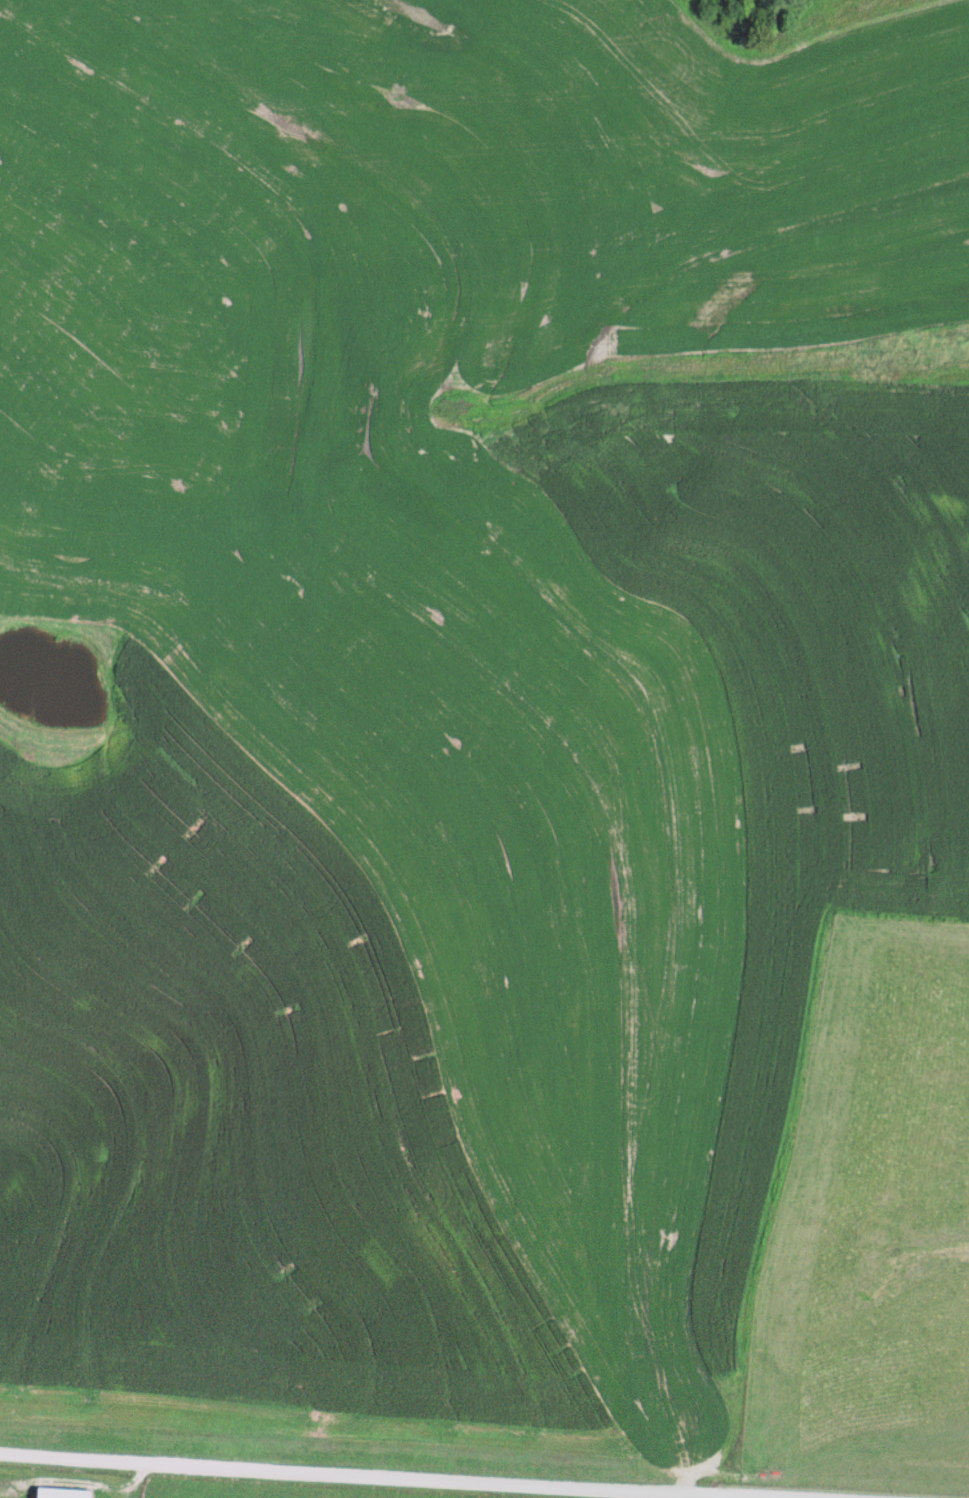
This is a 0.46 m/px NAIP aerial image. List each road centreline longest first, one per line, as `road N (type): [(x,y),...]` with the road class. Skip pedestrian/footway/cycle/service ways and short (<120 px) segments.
road 1 (residential): [(0,1452),(826,1497)]

